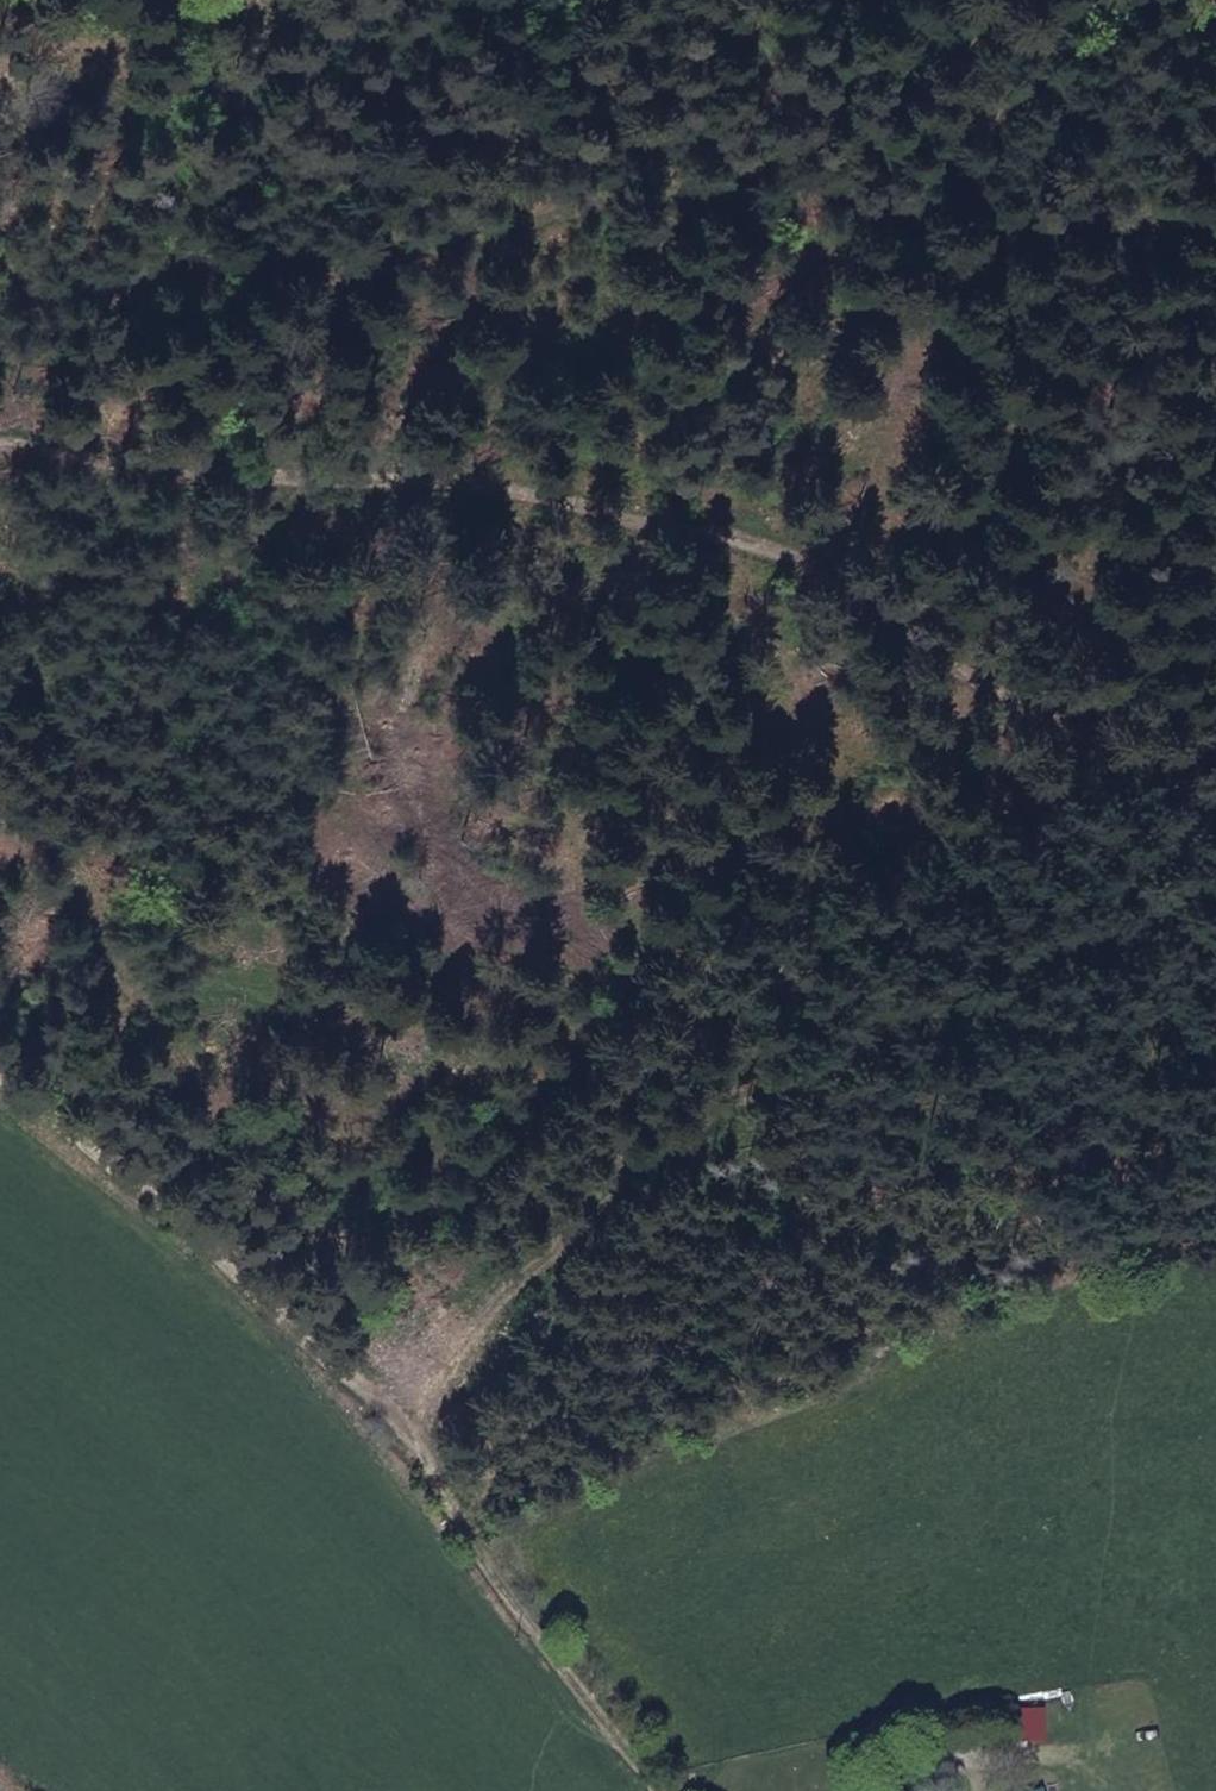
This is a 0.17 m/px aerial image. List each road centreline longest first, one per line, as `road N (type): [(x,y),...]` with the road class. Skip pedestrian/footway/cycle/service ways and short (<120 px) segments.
road 1 (track): [(0,454),(655,501),(1125,772),(1215,811)]
road 2 (track): [(667,1790),(356,1362),(0,1056)]

